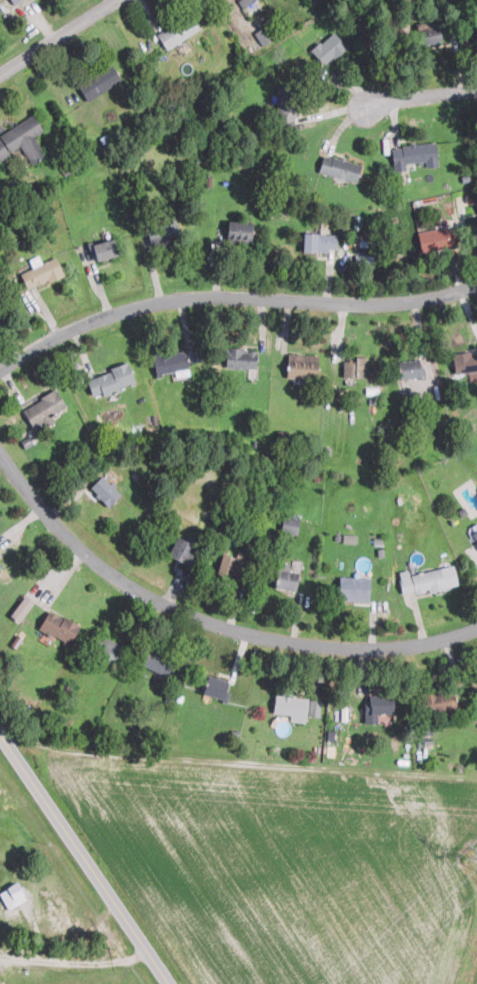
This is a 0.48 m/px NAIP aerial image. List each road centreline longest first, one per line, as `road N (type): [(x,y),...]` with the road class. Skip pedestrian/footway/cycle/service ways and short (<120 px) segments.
road 1 (residential): [(0,450),(68,538),(134,589),(211,626),(361,659),(424,654),(476,636)]
road 2 (residential): [(476,288),(377,307),(261,296),(171,301),(111,314),(0,377)]
road 3 (secondary): [(171,983),(0,732)]
road 4 (residential): [(0,74),(115,0)]

